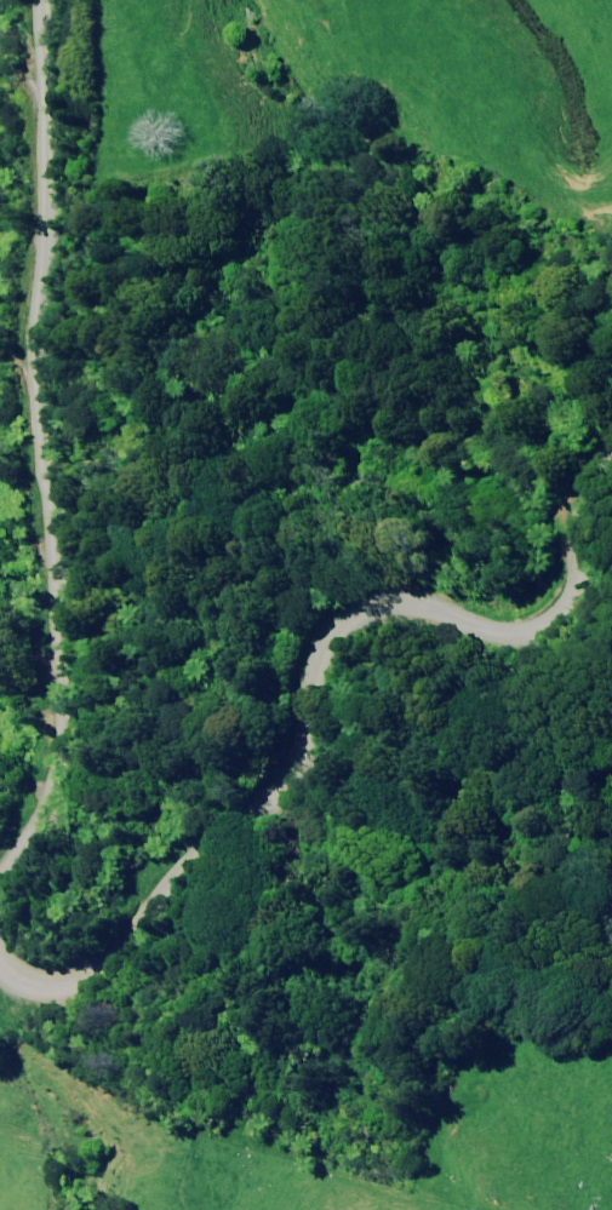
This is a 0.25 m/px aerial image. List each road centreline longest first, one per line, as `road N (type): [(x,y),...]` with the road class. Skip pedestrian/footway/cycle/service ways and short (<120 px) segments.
road 1 (unclassified): [(611,384),(581,426),(565,470),(555,559),(538,578),(473,584),(368,555),(334,584),(299,641),(264,742),(144,848),(89,914),(33,935),(0,927)]
road 2 (unclassified): [(0,812),(17,791),(33,674),(31,509),(19,403),(15,0)]

